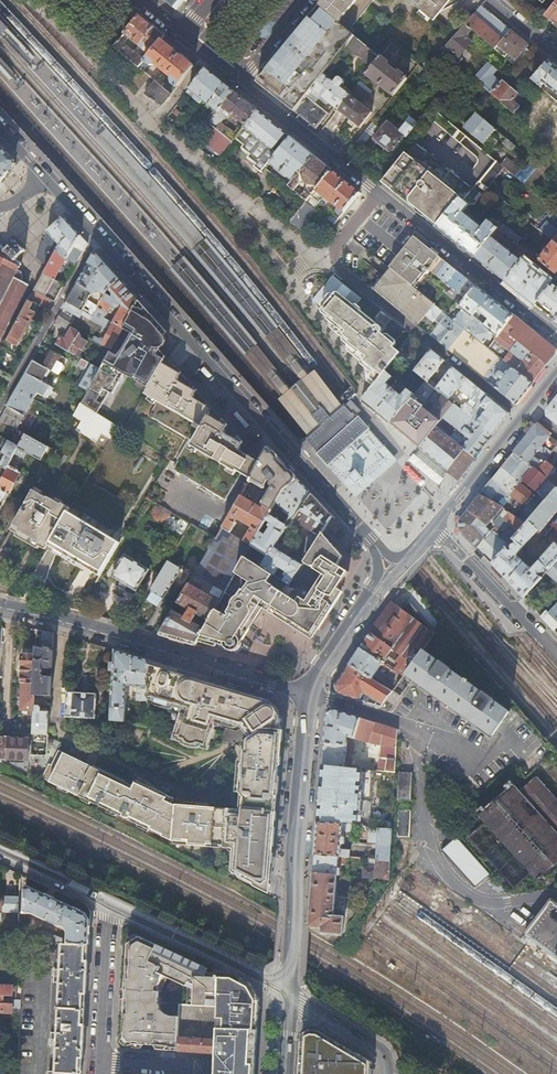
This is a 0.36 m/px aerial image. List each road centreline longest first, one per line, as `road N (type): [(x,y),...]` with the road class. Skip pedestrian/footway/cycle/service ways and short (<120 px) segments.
road 1 (tertiary): [(98,236),(380,553)]
road 2 (residential): [(377,192),(337,243),(335,264),(523,418)]
road 3 (residential): [(307,691),(0,604)]
road 4 (secondary): [(289,994),(307,691)]
road 5 (residential): [(556,336),(377,192)]
road 6 (residential): [(106,902),(289,994)]
road 7 (residential): [(0,411),(98,236)]
road 8 (residential): [(556,657),(435,527)]
road 9 (residential): [(377,192),(240,81)]
road 10 (residential): [(106,902),(99,1063)]
road 11 (secondary): [(435,527),(523,418)]
road 12 (secondary): [(307,691),(381,582)]
road 13 (residential): [(385,1073),(379,1053),(289,994)]

